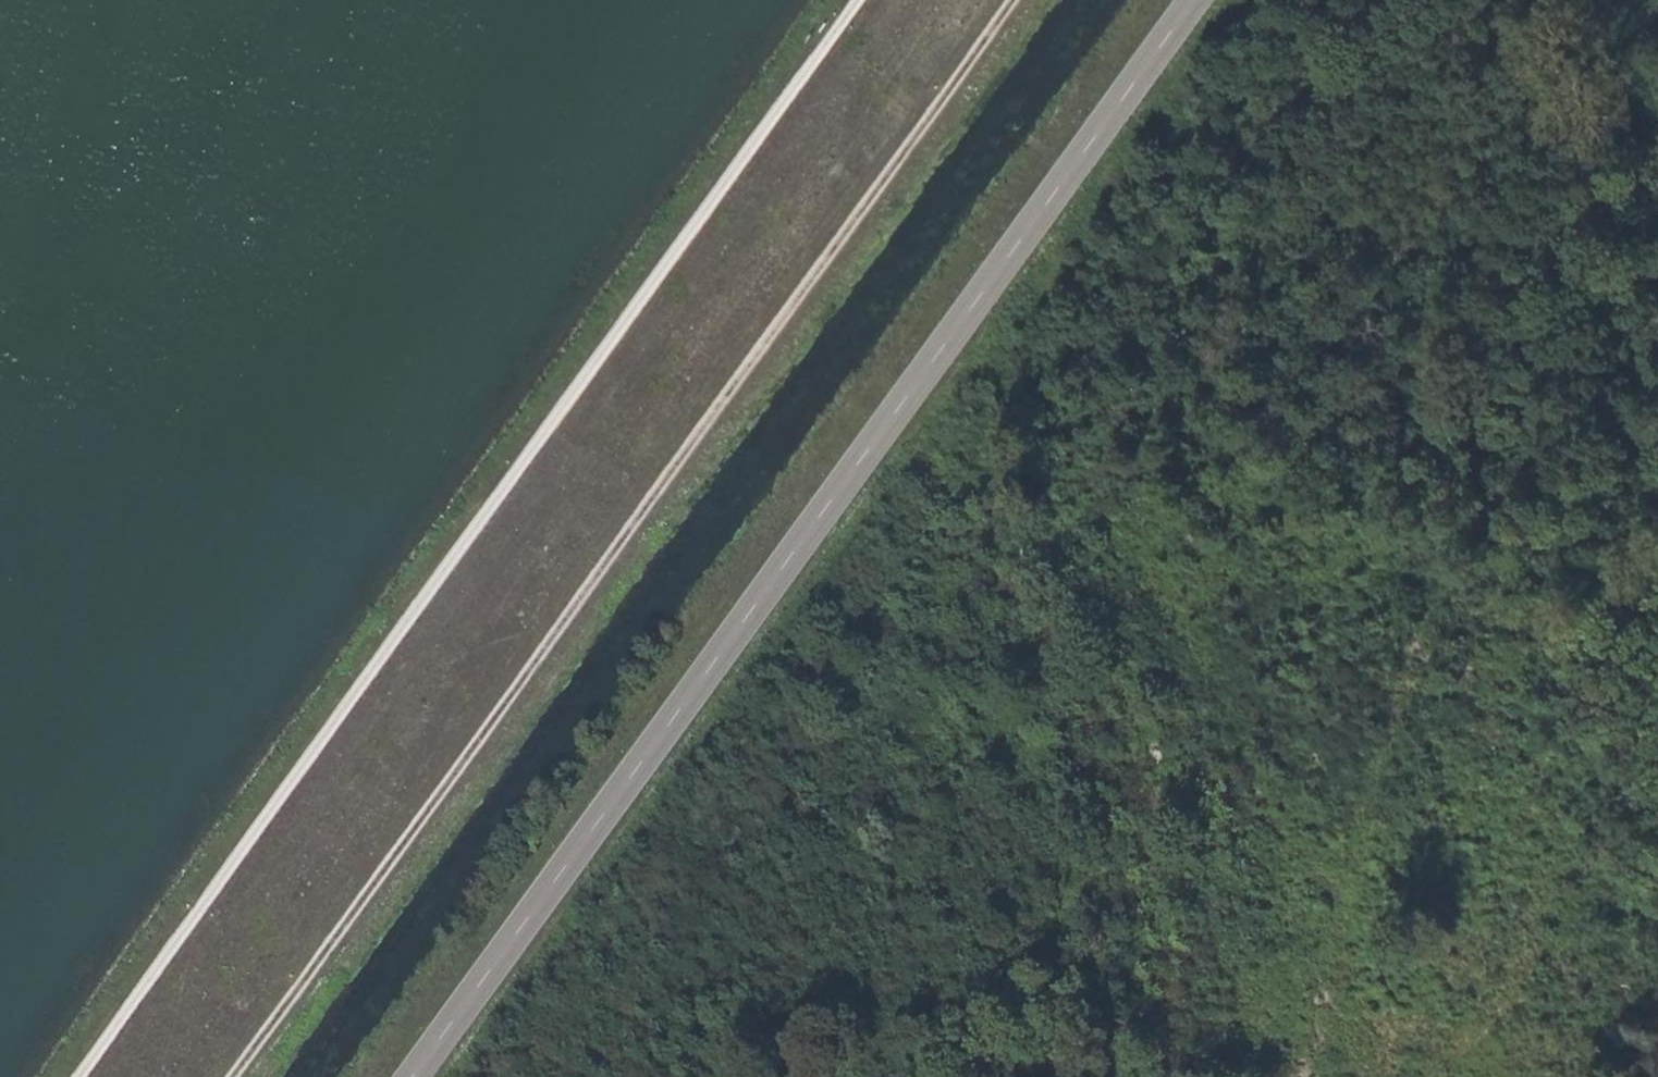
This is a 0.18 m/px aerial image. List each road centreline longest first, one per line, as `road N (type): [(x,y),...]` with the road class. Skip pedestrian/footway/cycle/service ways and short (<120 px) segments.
road 1 (track): [(1016,0),(230,1076)]
road 2 (tertiary): [(1196,0),(410,1076)]
road 3 (track): [(855,0),(77,1076)]

